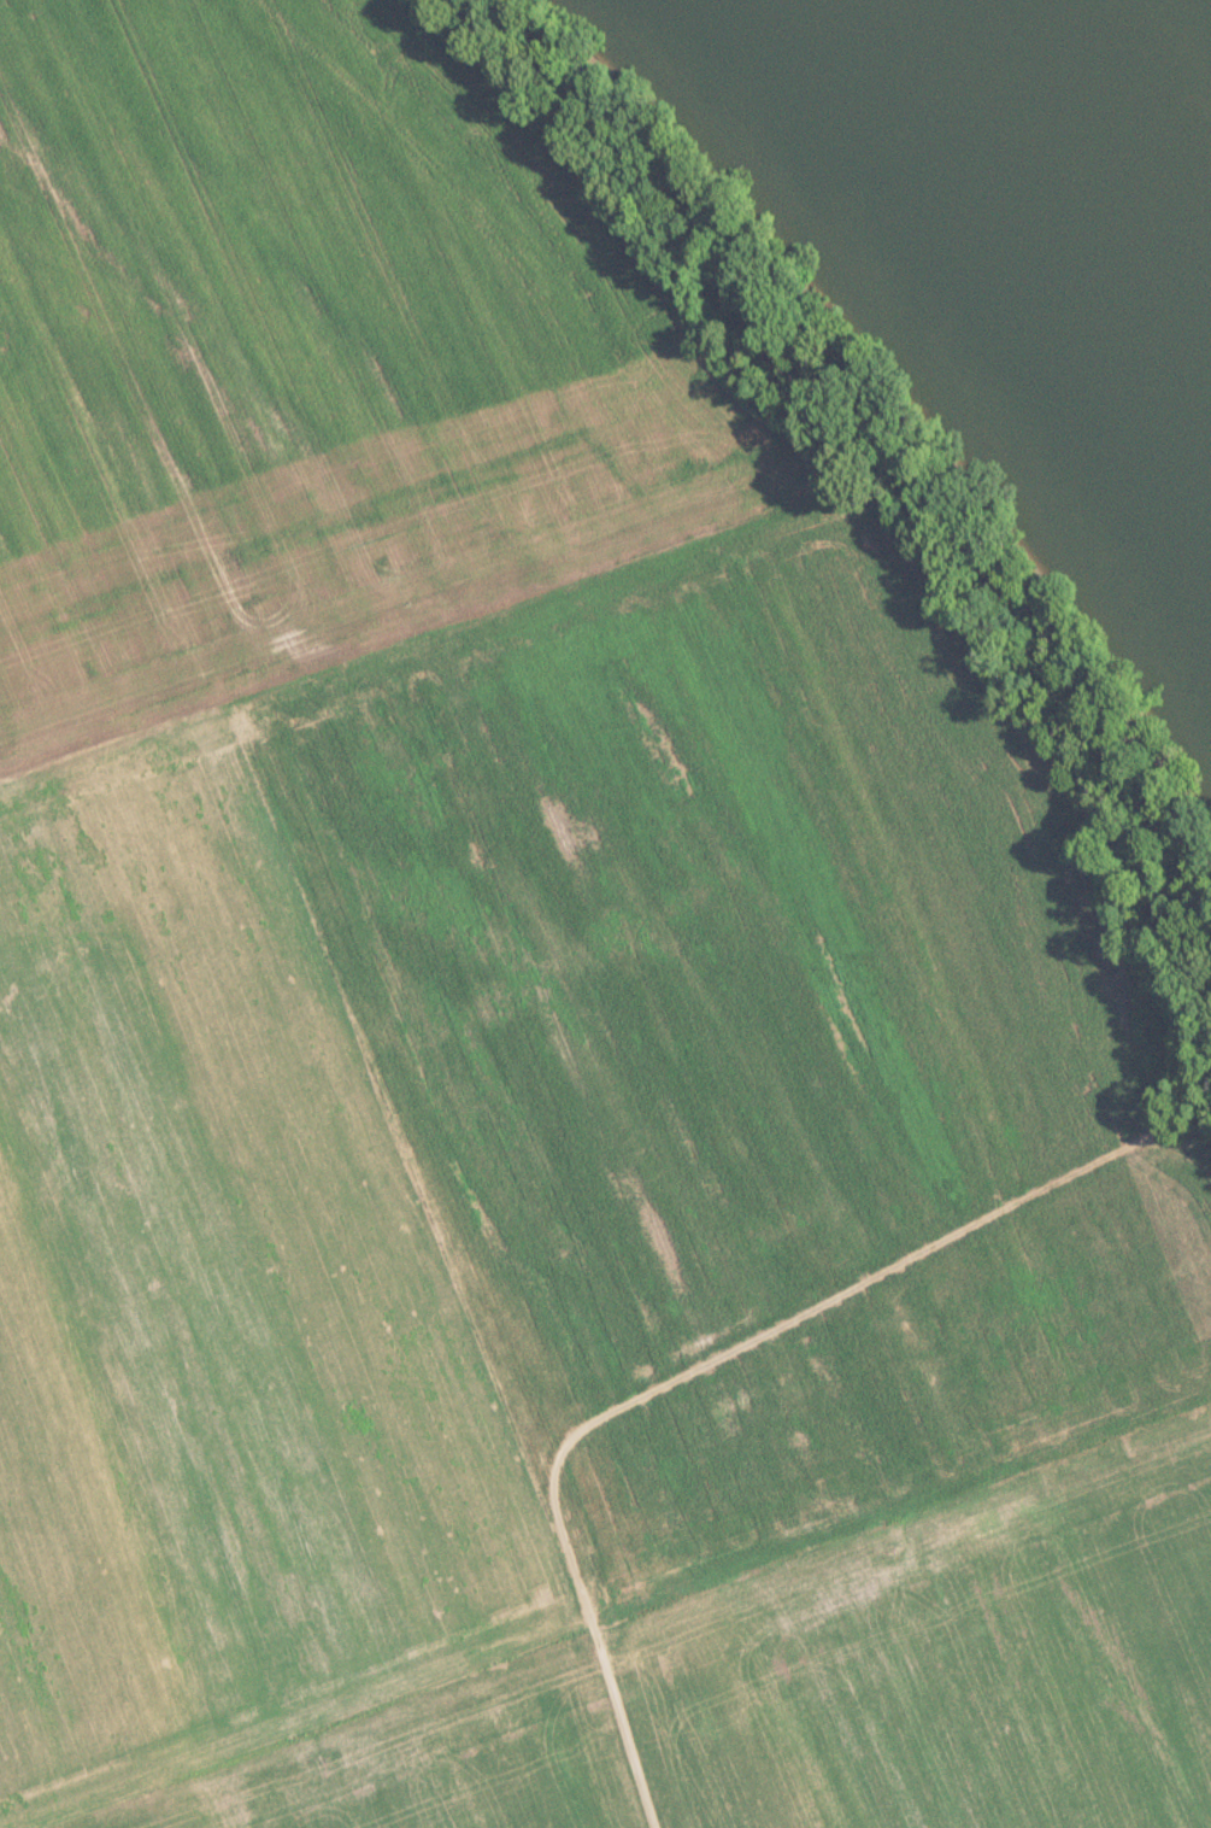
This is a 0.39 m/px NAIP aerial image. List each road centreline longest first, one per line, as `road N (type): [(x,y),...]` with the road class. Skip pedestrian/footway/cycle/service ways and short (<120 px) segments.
road 1 (residential): [(651,1827),(564,1558),(570,1446),(958,1182),(1122,1109),(1168,1024)]

